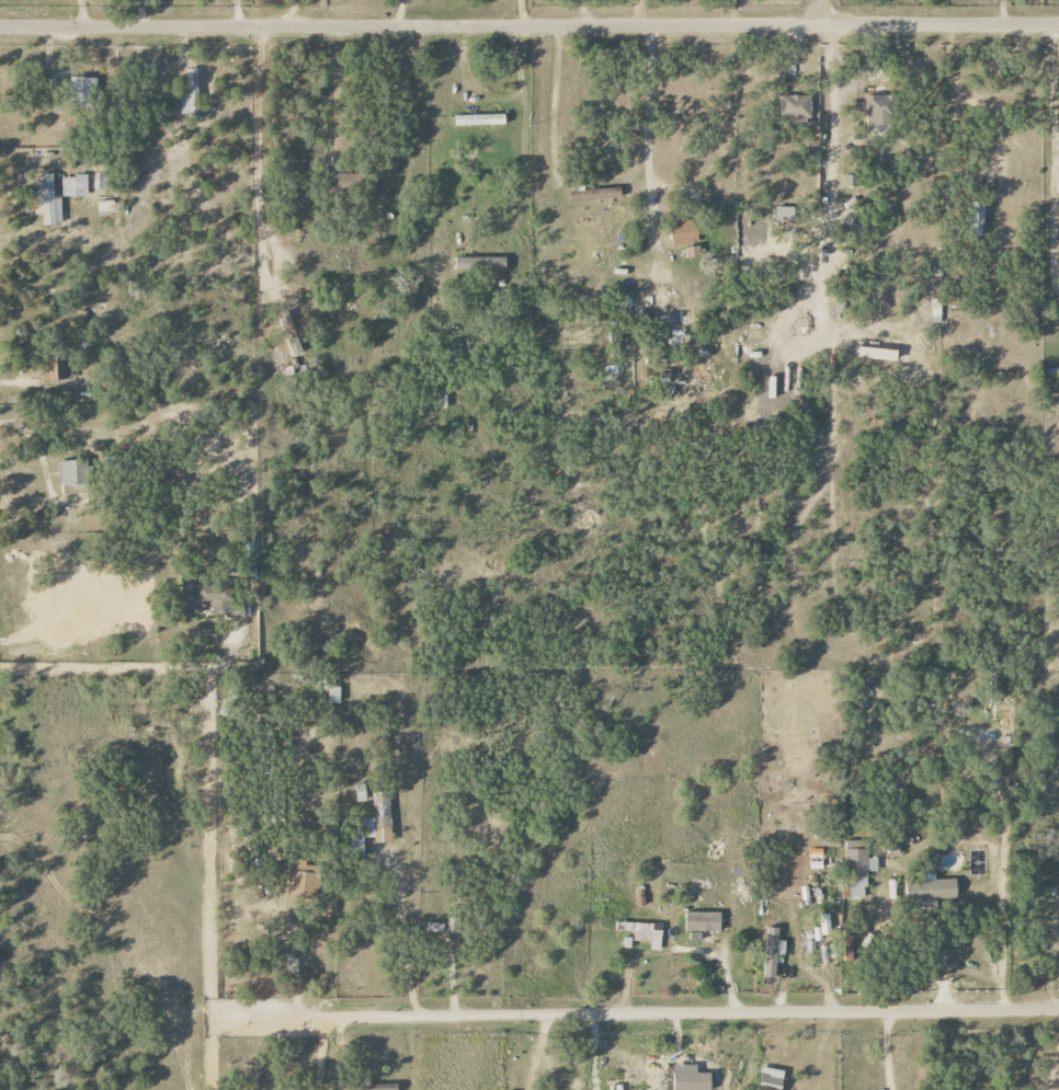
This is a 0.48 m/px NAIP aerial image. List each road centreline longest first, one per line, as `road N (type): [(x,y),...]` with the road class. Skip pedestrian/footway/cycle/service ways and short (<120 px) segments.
road 1 (residential): [(0,25),(1058,25)]
road 2 (residential): [(227,1017),(1058,1009)]

